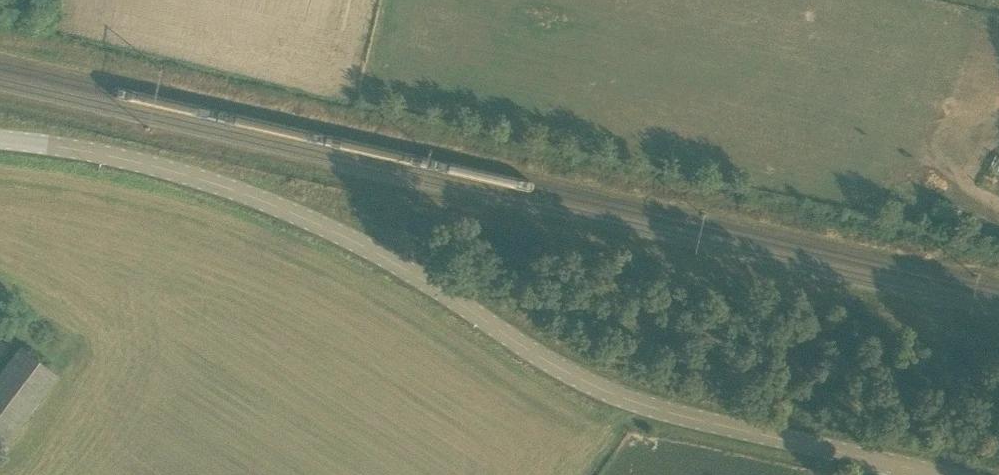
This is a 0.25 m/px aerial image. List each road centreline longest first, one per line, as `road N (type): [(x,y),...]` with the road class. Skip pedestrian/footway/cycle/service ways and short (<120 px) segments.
road 1 (unclassified): [(965,474),(626,391),(544,356),(409,268),(293,211),(170,166),(0,140)]

